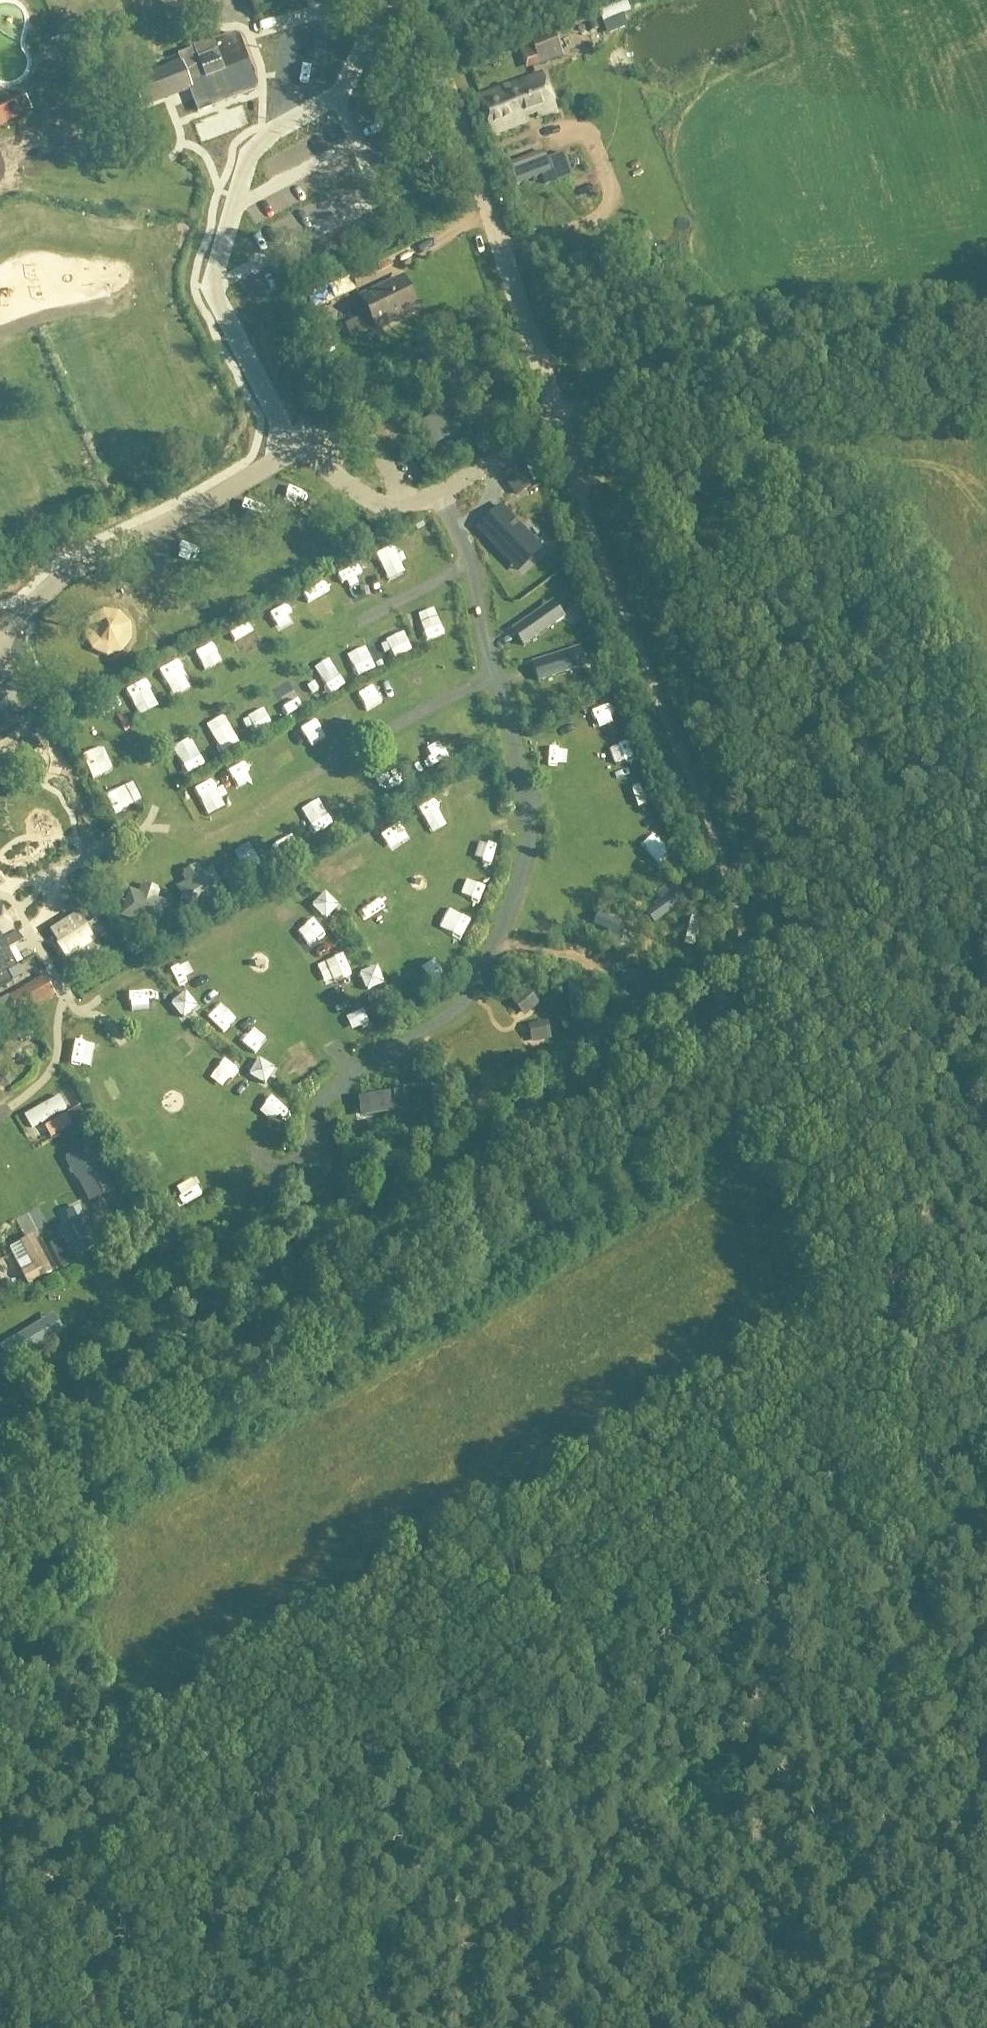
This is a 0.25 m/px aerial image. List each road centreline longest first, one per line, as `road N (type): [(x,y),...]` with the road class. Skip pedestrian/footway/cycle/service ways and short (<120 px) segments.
road 1 (track): [(0,1444),(762,1007)]
road 2 (track): [(762,1007),(716,843),(562,446)]
road 3 (track): [(986,343),(548,405)]
road 4 (unclassified): [(531,346),(416,0)]

